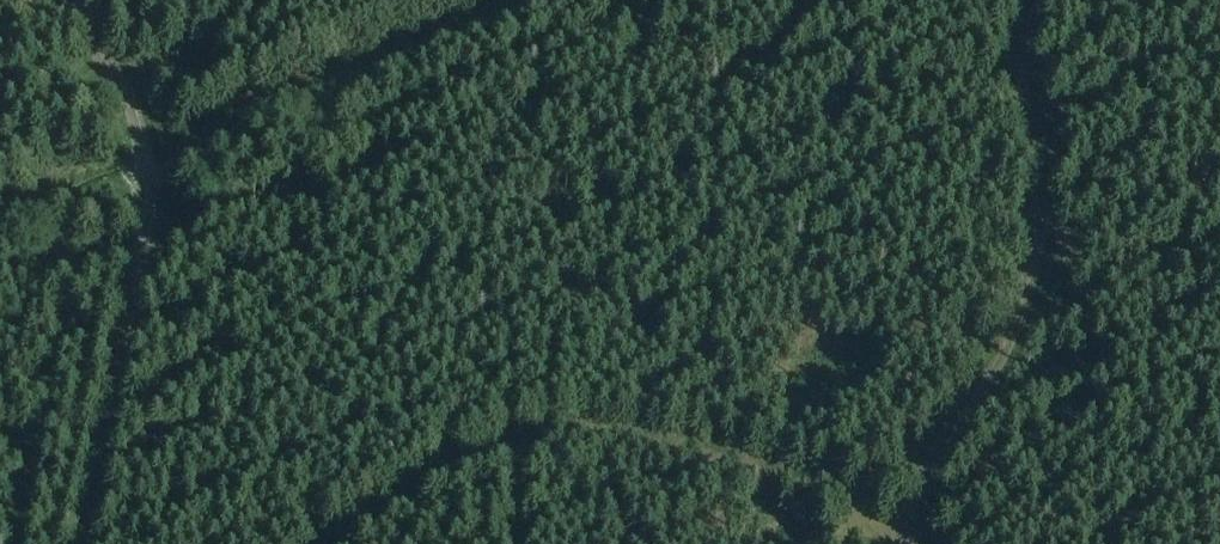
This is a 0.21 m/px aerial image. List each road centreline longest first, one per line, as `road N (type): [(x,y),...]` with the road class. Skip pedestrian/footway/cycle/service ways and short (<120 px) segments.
road 1 (track): [(889,519),(777,467),(673,440),(583,437),(512,454),(356,543)]
road 2 (track): [(1039,0),(1023,69),(1046,254),(977,407),(889,519)]
road 3 (track): [(89,543),(150,206),(147,185)]
road 4 (track): [(147,185),(136,121),(78,0)]

